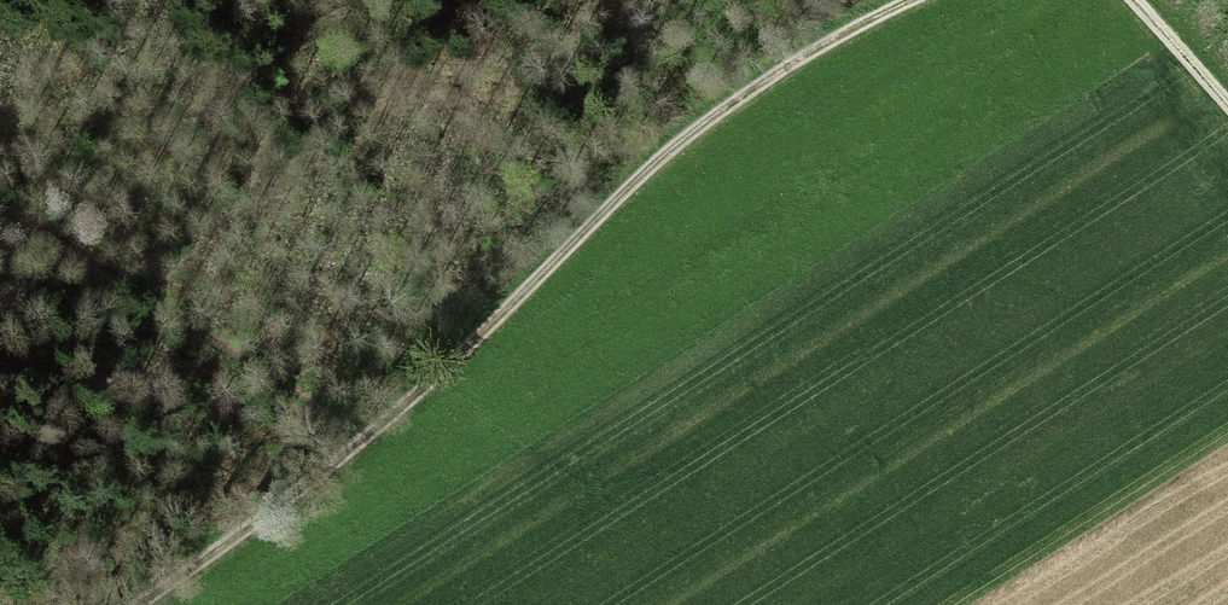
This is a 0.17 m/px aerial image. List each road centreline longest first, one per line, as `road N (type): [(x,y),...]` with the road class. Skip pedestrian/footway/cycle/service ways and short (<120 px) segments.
road 1 (track): [(918,0),(786,66),(679,142),(358,442)]
road 2 (track): [(358,442),(138,604)]
road 3 (track): [(1227,106),(1137,0)]

